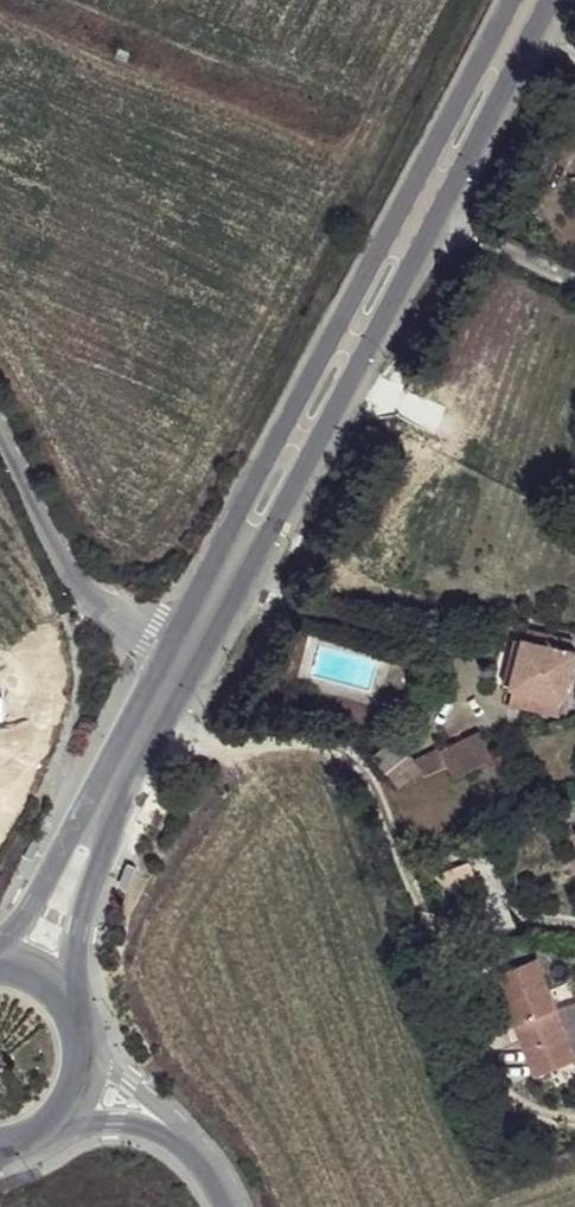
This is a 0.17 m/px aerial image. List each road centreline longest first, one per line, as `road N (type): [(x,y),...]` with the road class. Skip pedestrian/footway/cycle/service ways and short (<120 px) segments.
road 1 (secondary): [(195,673),(551,0)]
road 2 (secondary): [(510,0),(162,657)]
road 3 (secondary): [(71,997),(94,891),(195,673)]
road 4 (secondary): [(162,657),(32,907),(0,946)]
road 5 (unclassified): [(0,417),(79,586),(162,657)]
road 6 (unclassified): [(202,1157),(91,1050)]
road 7 (unclassified): [(69,1122),(159,1132),(202,1157)]

